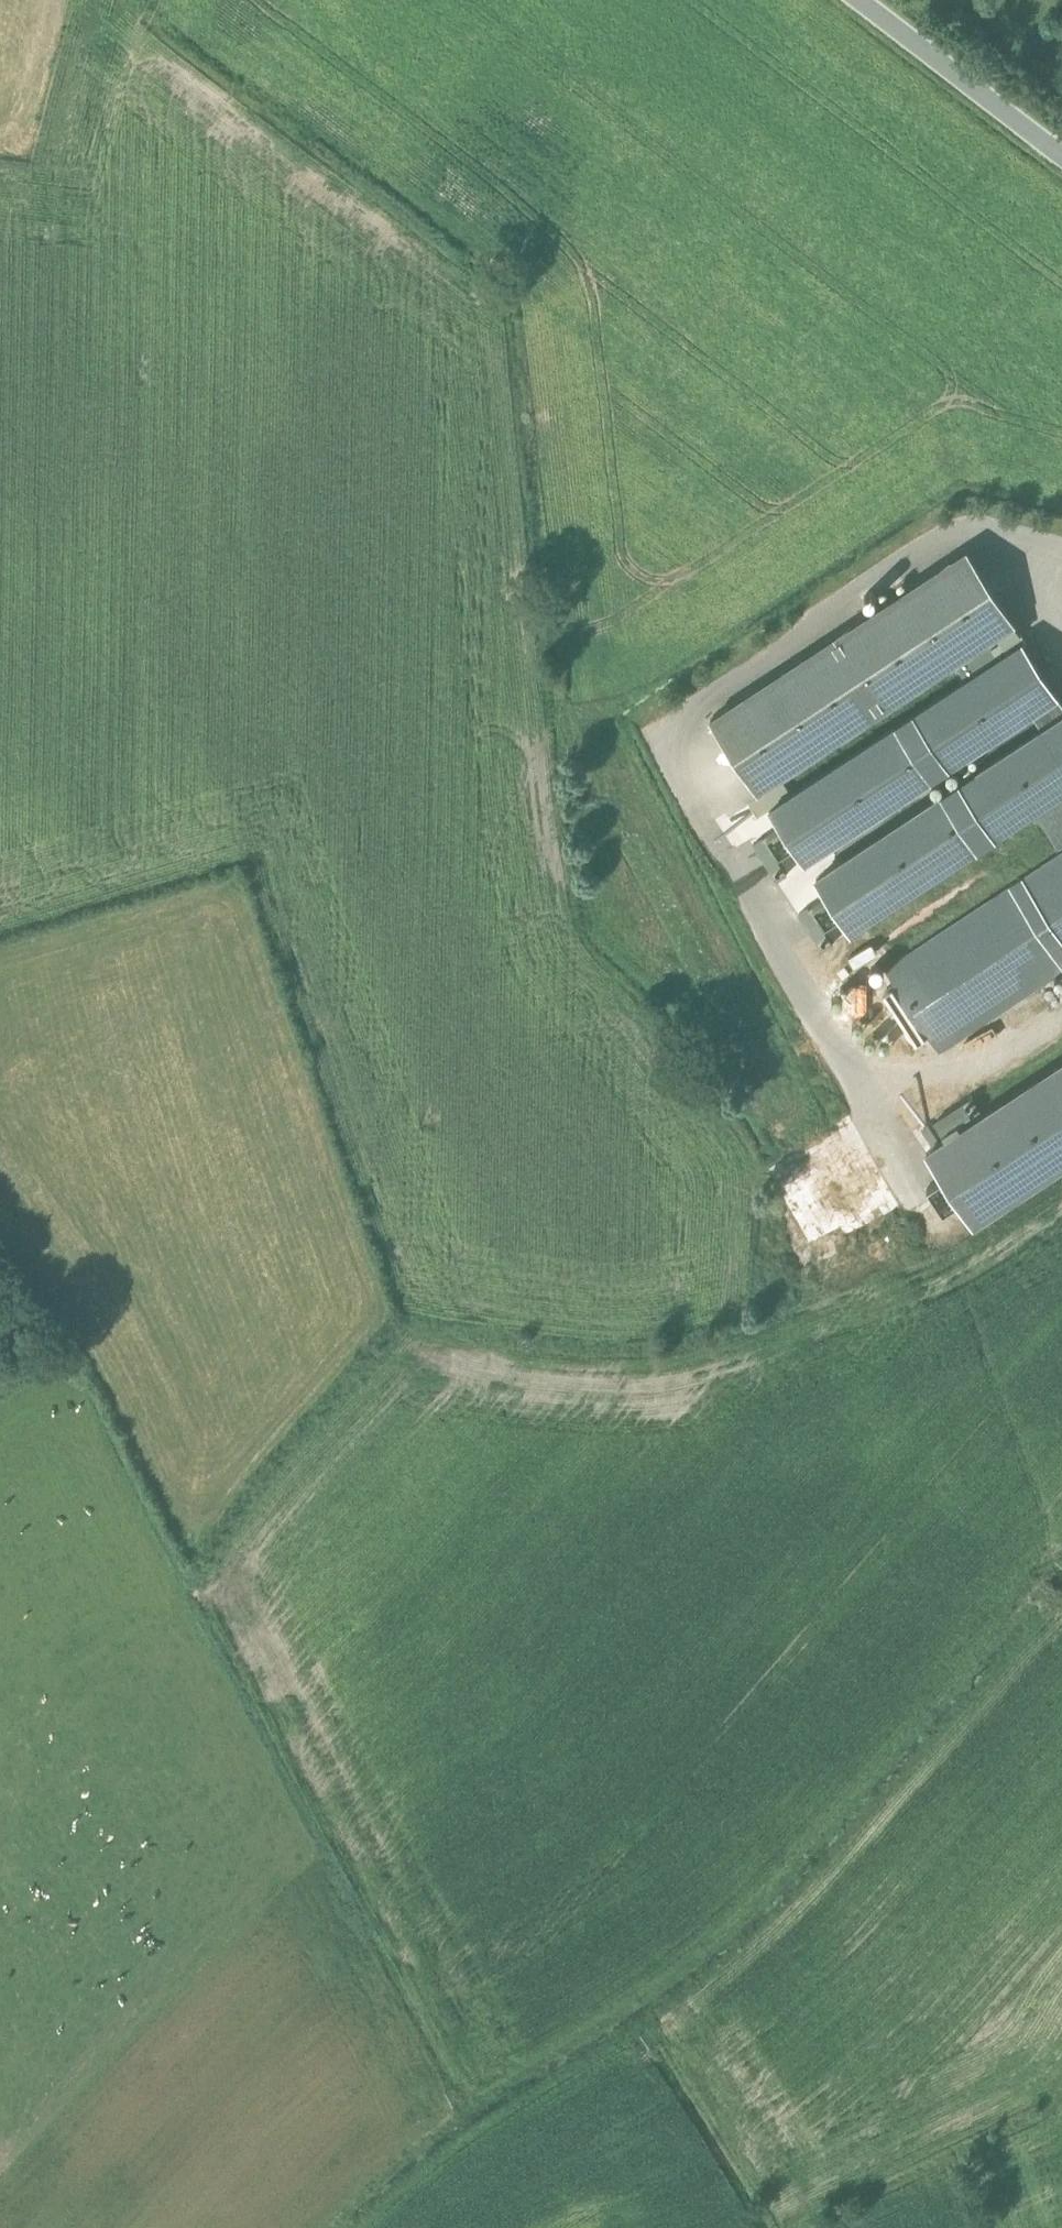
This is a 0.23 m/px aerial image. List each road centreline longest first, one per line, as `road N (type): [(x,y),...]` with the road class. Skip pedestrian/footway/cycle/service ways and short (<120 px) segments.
road 1 (unclassified): [(1061,156),(858,0)]

